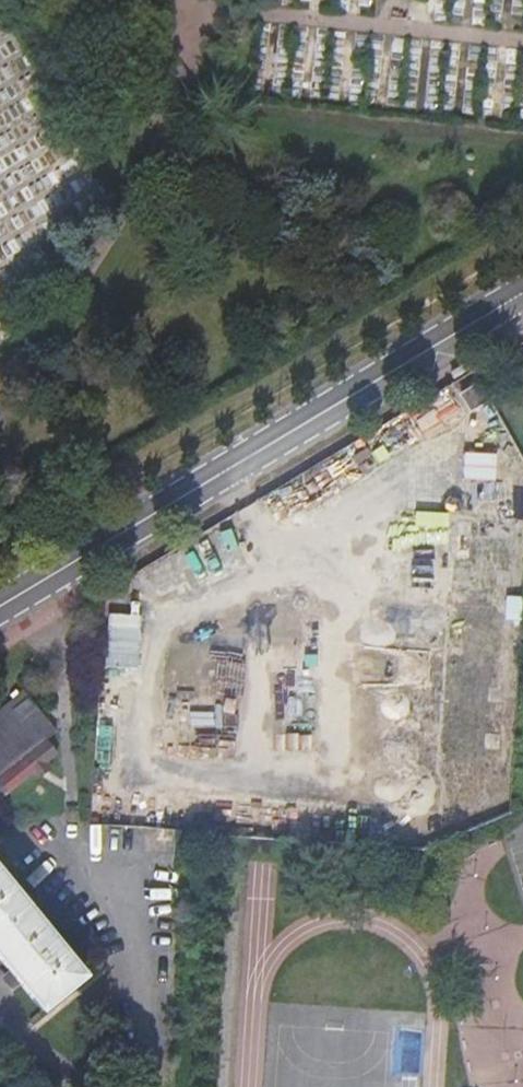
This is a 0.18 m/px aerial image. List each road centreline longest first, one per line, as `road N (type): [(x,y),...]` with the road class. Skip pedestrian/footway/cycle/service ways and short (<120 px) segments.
road 1 (tertiary): [(522,291),(0,605)]
road 2 (residential): [(56,830),(142,954),(134,1086)]

